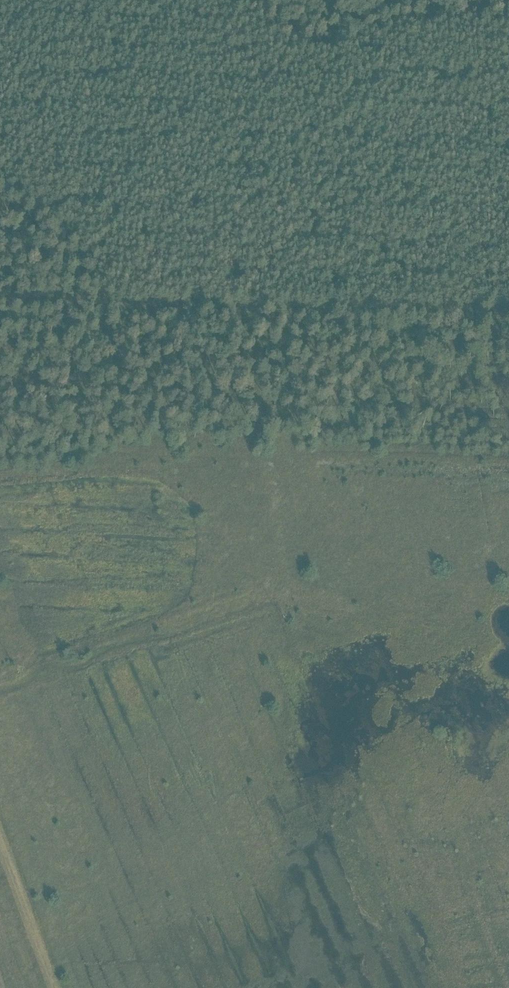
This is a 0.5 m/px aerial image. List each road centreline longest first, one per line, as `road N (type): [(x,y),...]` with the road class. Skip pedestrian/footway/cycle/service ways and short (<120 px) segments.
road 1 (track): [(0,305),(508,318)]

